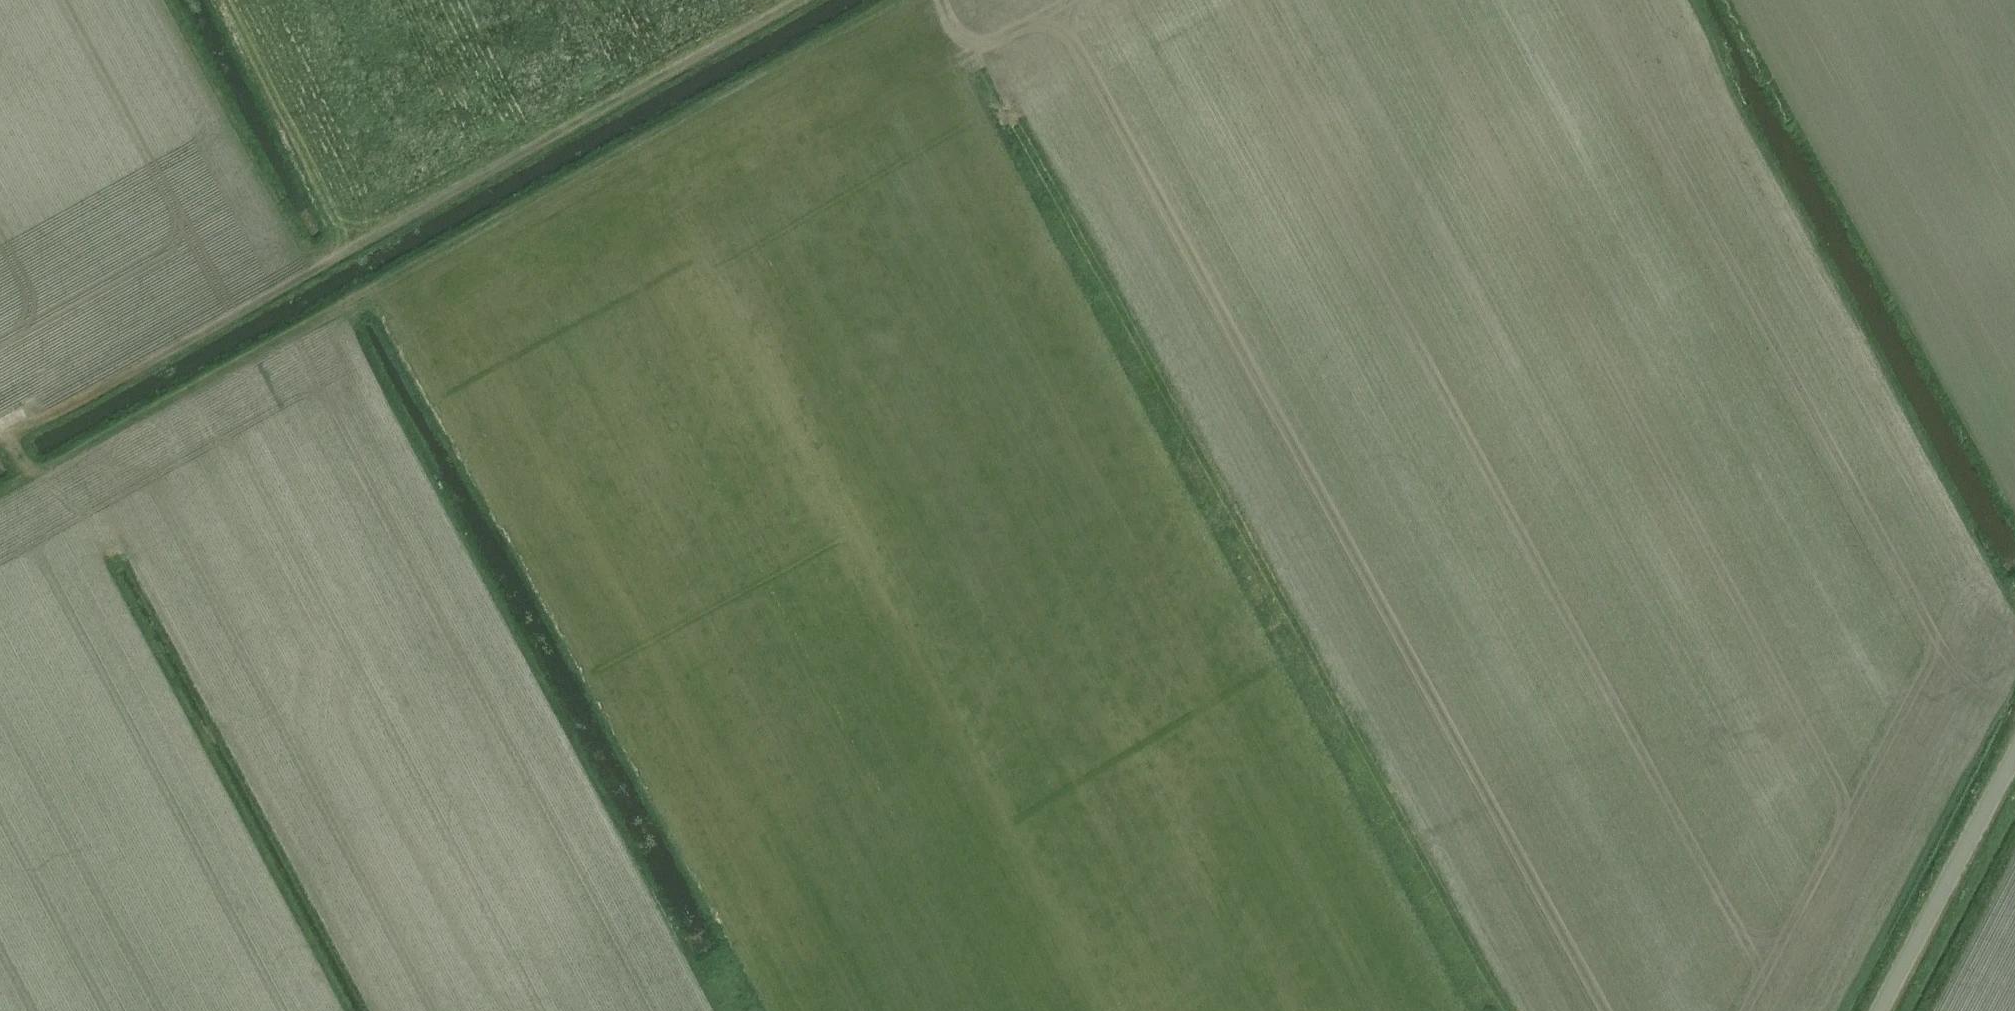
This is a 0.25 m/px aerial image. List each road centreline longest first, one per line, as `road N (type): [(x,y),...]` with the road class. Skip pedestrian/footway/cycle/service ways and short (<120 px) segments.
road 1 (unclassified): [(1865,1010),(2014,730)]

